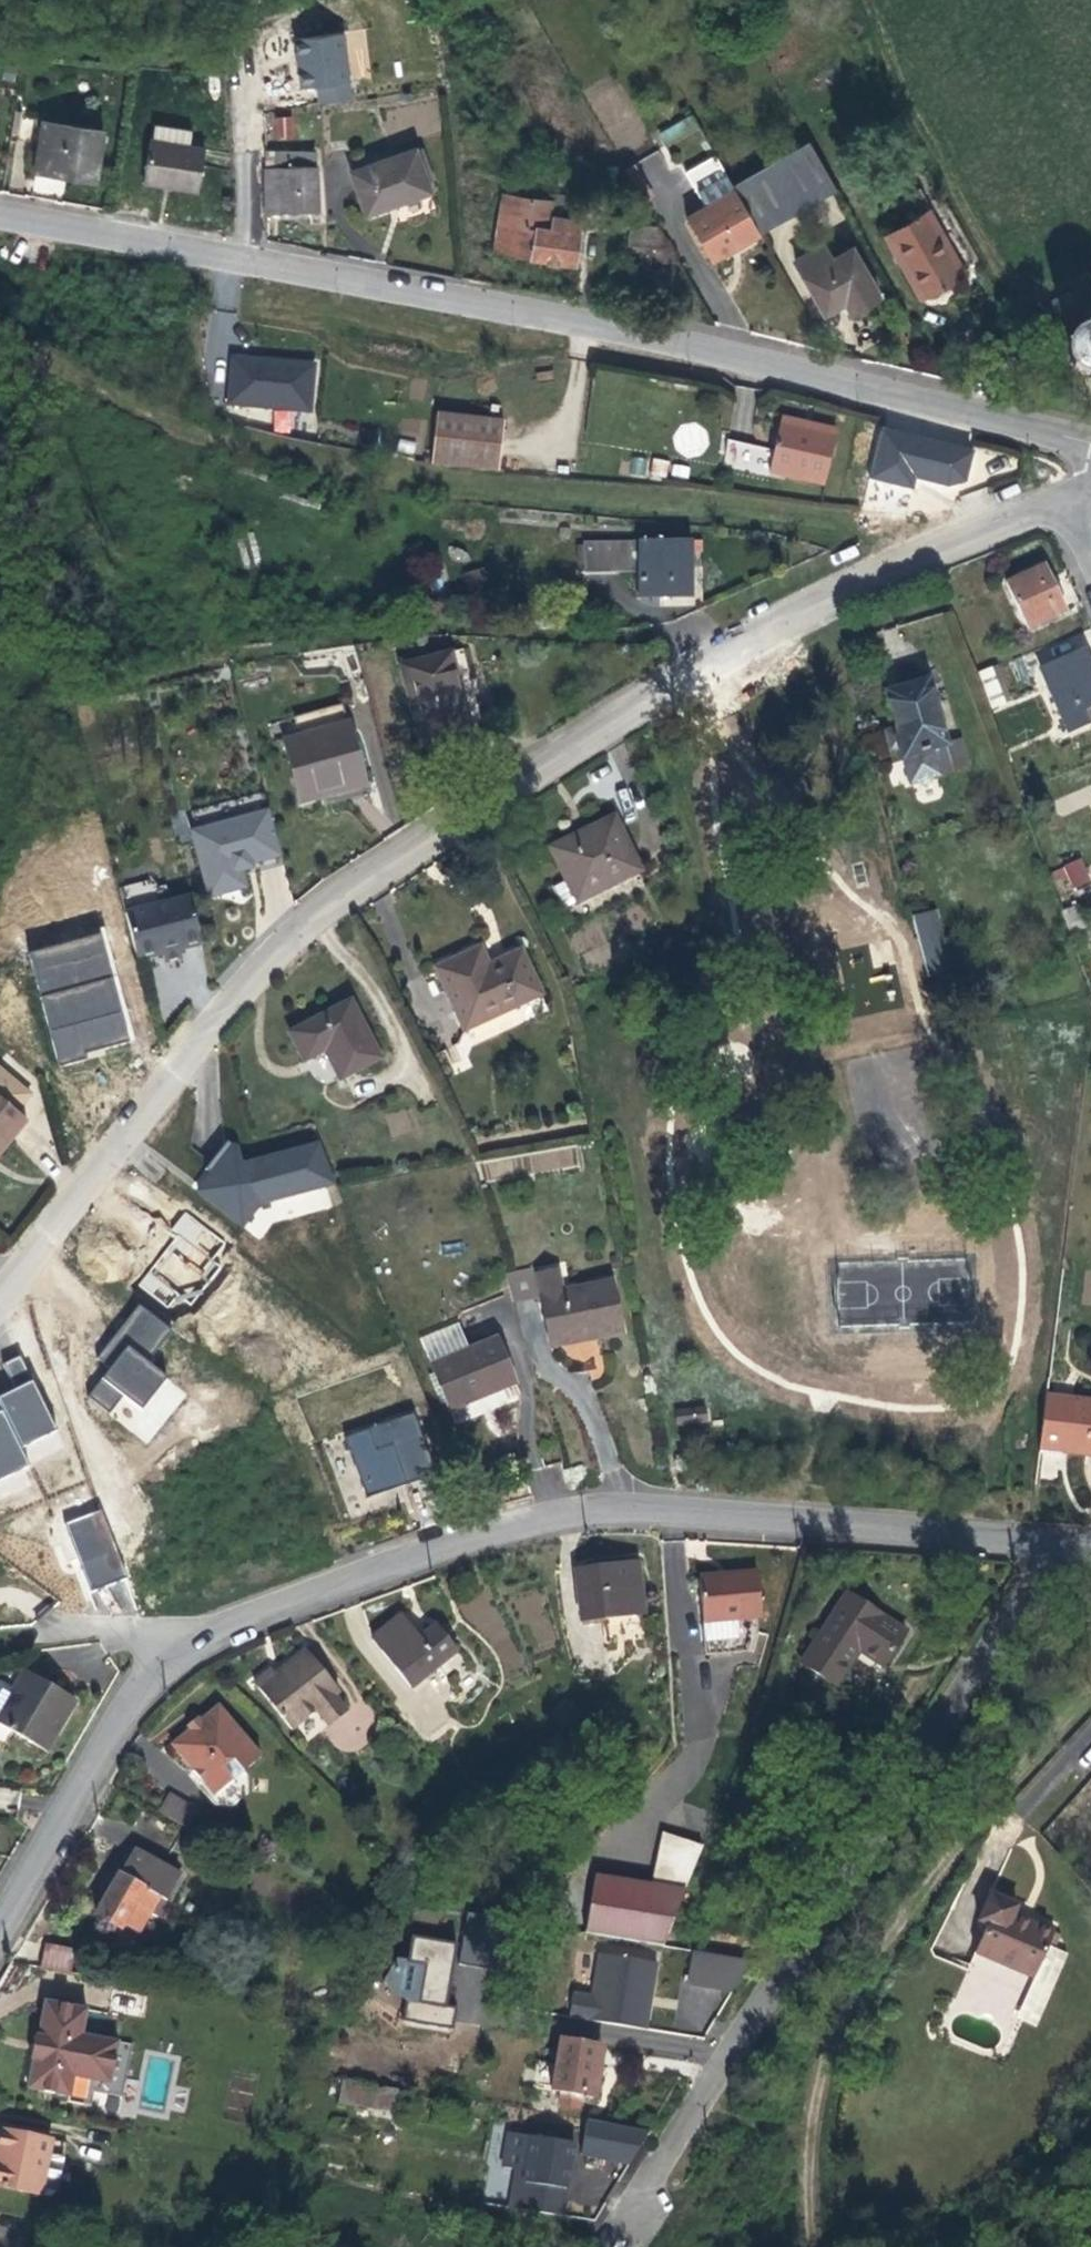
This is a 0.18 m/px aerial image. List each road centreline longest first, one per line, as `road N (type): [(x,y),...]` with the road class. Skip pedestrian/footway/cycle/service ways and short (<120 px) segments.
road 1 (unclassified): [(1068,497),(865,575),(543,764),(276,945),(227,998),(0,1299)]
road 2 (unclassified): [(0,1927),(134,1694),(182,1651),(479,1535),(571,1514),(648,1513),(983,1530),(1053,1545)]
road 3 (residential): [(0,214),(419,278),(1090,441)]
road 4 (track): [(0,319),(114,398),(253,448),(435,482),(688,499),(824,526),(958,533)]
road 5 (residential): [(637,2209),(1053,1545)]
road 6 (track): [(815,2246),(812,2129),(836,2044),(885,1938),(1090,1691)]

